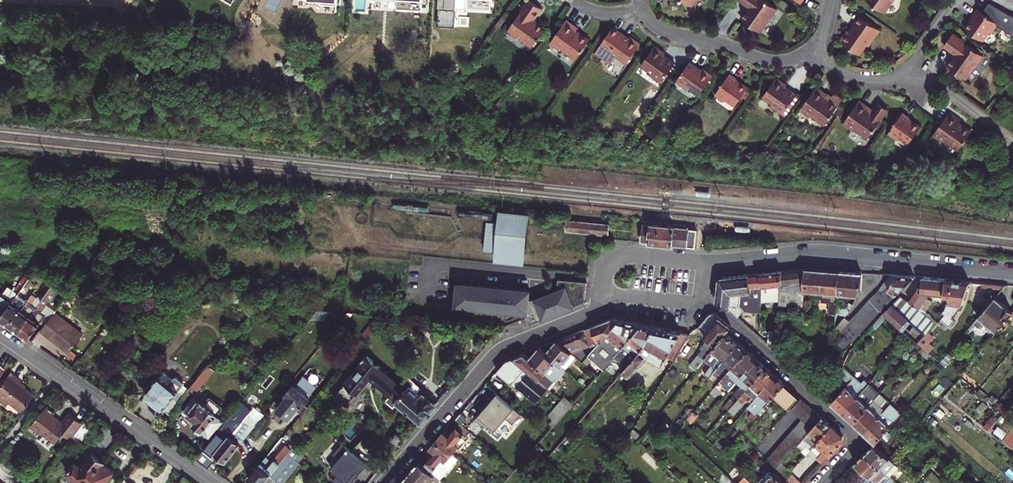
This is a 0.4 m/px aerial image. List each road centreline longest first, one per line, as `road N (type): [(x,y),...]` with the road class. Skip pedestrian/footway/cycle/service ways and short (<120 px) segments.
road 1 (residential): [(1012,273),(815,254),(707,262)]
road 2 (residential): [(601,292),(589,315),(495,354),(384,482)]
road 3 (residential): [(823,482),(854,447),(852,432),(727,315),(701,304)]
road 4 (residential): [(209,482),(0,334)]
road 5 (residential): [(639,0),(663,30),(767,61),(812,49)]
road 6 (residential): [(812,49),(846,74),(893,76),(957,0)]
road 7 (residential): [(707,262),(606,251),(601,292)]

